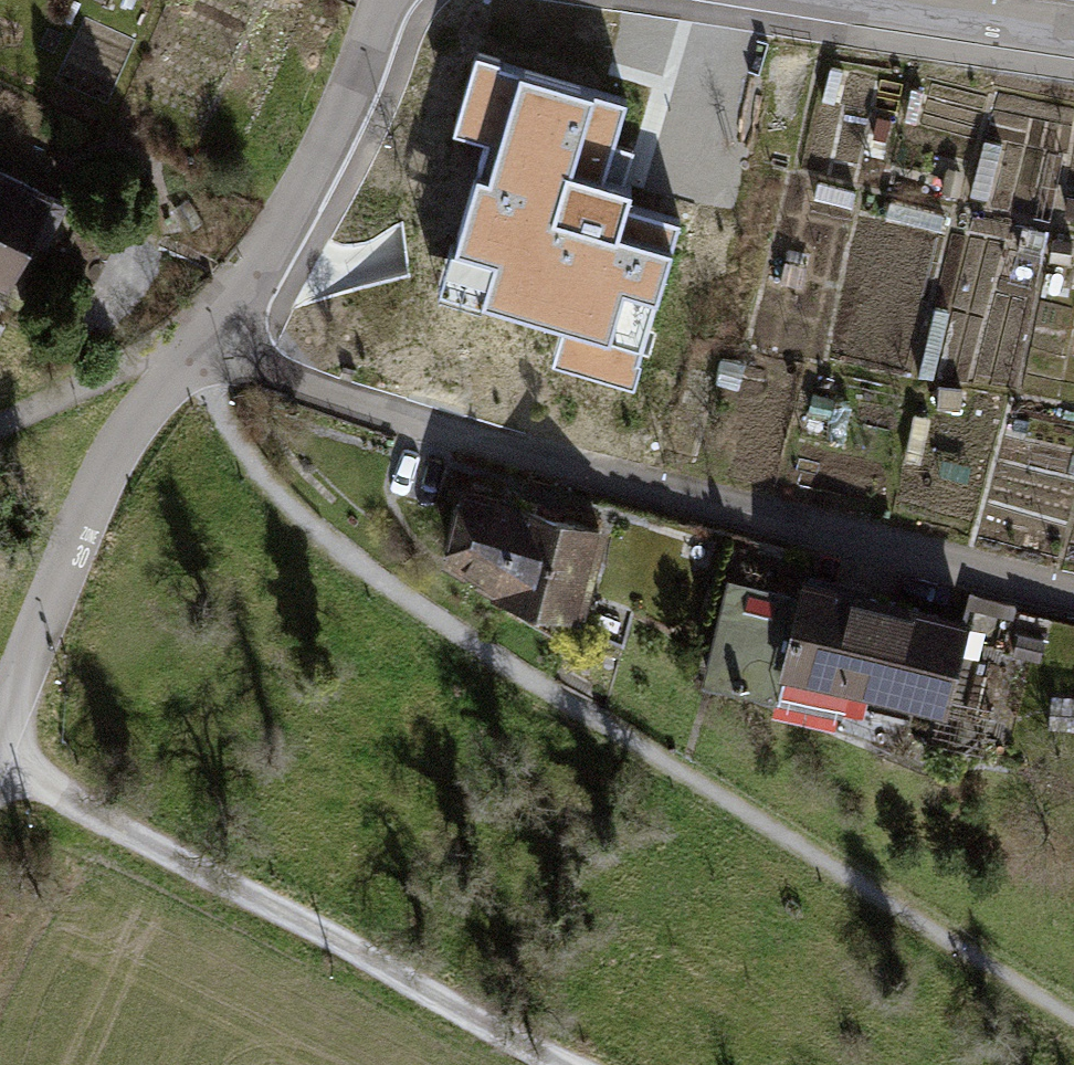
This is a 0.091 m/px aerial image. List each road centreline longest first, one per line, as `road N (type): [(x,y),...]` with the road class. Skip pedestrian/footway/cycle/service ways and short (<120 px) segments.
road 1 (residential): [(203,340),(355,407),(1073,593)]
road 2 (track): [(0,762),(578,1064)]
road 3 (residential): [(203,340),(117,451),(0,723)]
road 4 (residential): [(386,0),(360,84),(265,252),(203,340)]
road 5 (track): [(0,427),(203,340)]
road 6 (residential): [(899,0),(1073,28)]

